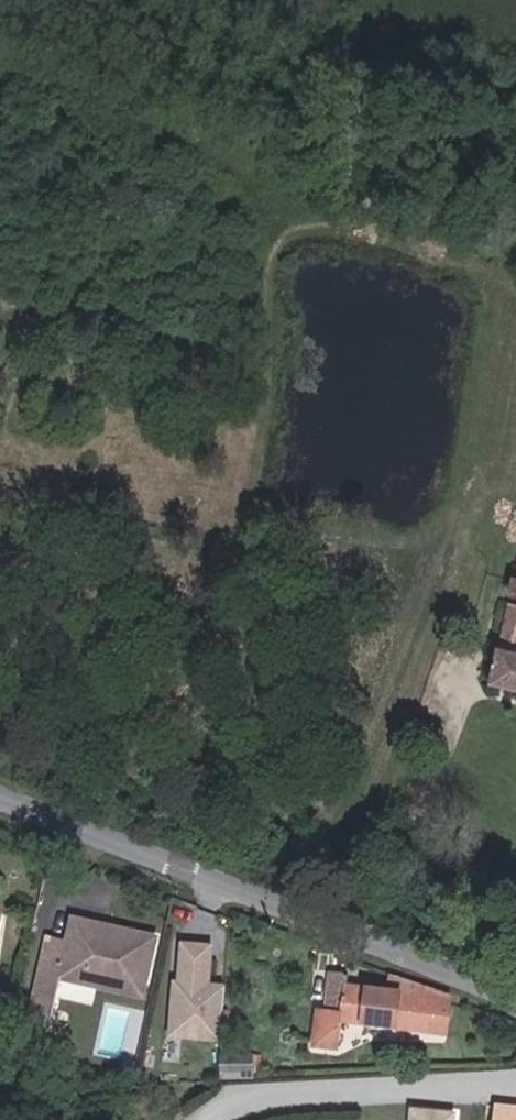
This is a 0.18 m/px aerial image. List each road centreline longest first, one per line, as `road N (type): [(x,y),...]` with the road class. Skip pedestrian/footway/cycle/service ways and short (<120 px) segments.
road 1 (residential): [(0,809),(515,1009)]

